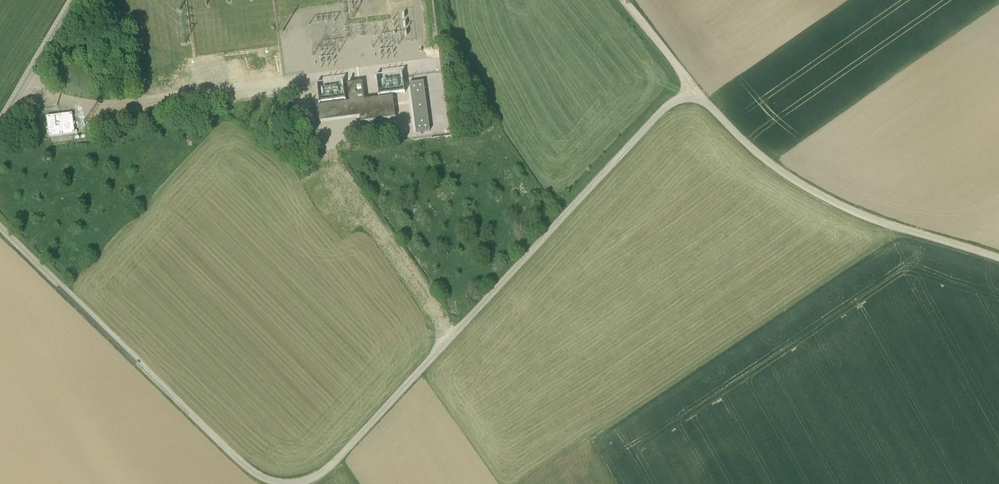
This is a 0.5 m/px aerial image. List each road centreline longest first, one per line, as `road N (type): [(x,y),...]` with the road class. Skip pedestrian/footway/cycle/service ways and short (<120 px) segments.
road 1 (unclassified): [(998,258),(817,194),(763,158),(695,92),(662,111),(329,467),(284,483),(243,465),(0,227)]
road 2 (tertiary): [(0,124),(74,0)]

